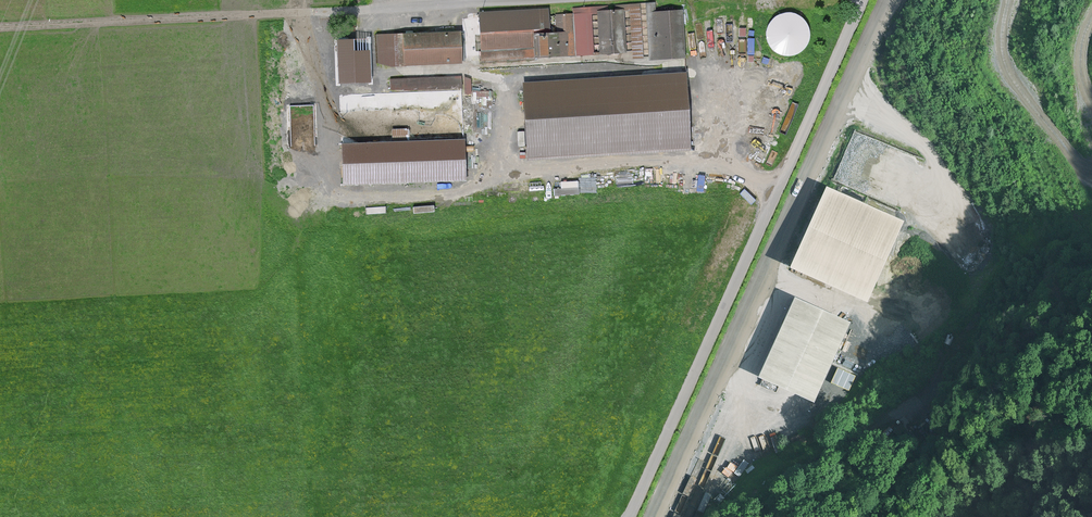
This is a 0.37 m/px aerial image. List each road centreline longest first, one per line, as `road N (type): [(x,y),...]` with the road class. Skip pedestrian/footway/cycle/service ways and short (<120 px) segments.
road 1 (residential): [(630,516),(864,0)]
road 2 (residential): [(0,28),(530,0)]

